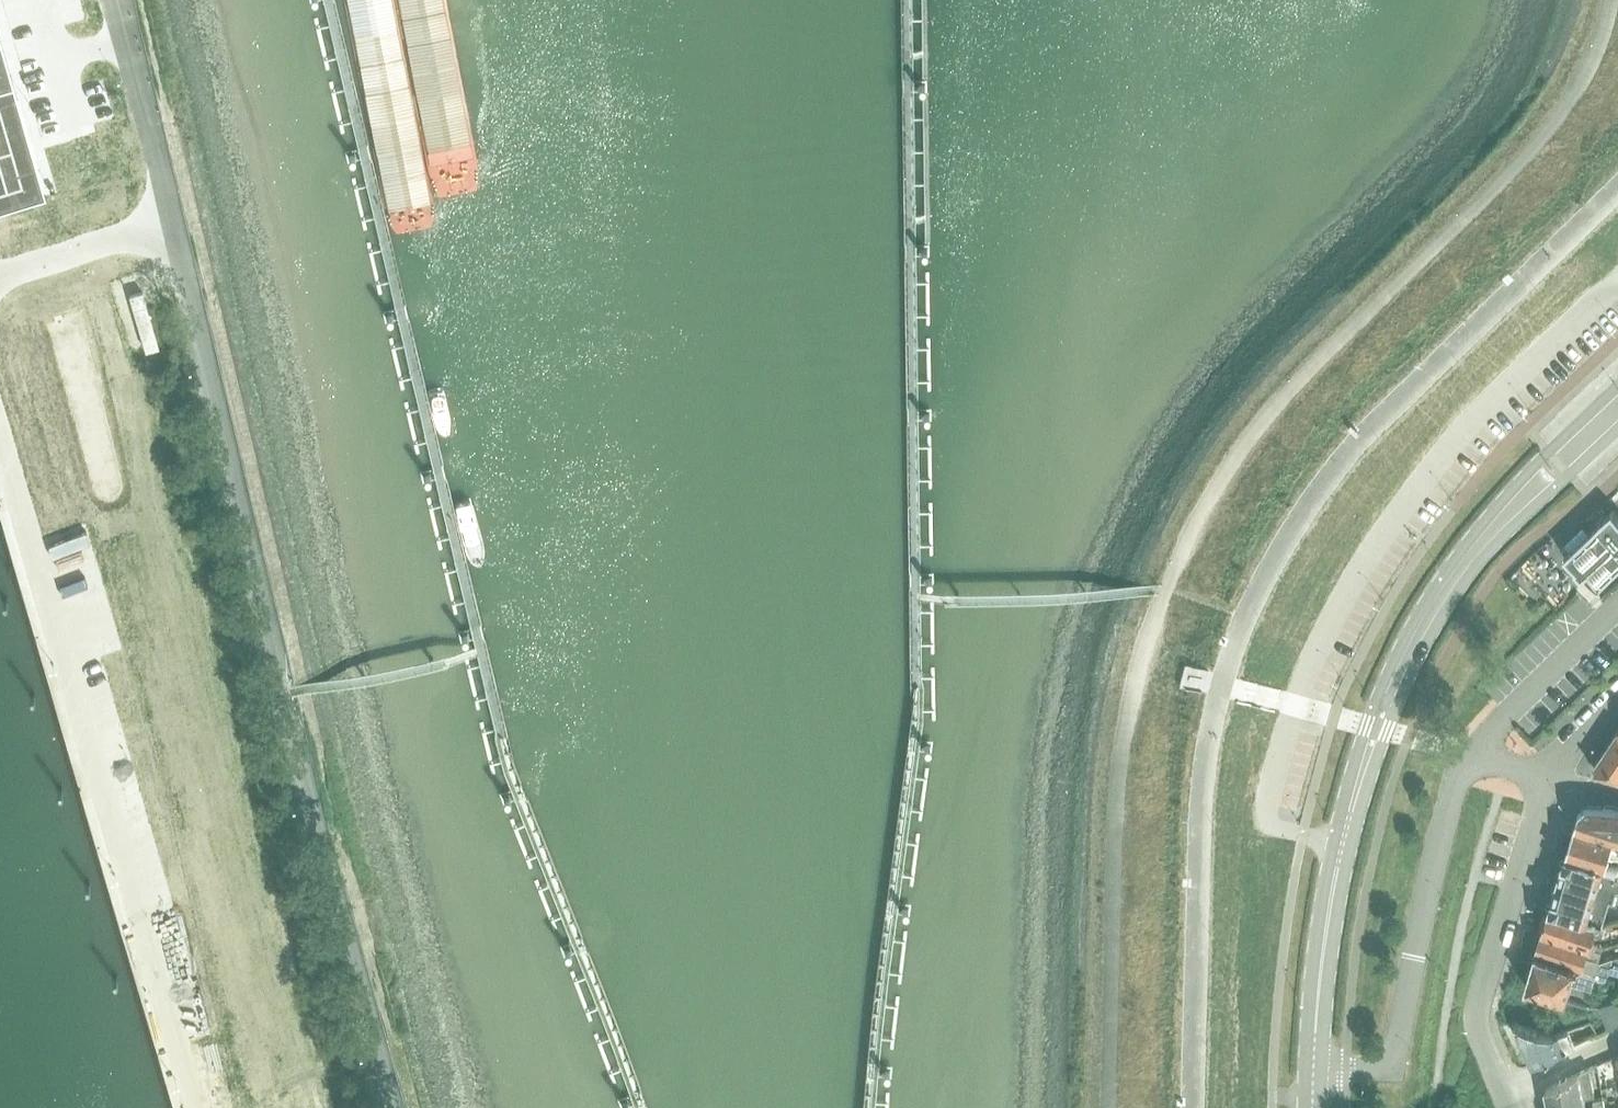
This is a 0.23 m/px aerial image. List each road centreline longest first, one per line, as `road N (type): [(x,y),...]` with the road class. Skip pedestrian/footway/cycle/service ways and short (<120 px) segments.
road 1 (unclassified): [(394,1107),(111,0)]
road 2 (secondary): [(1458,579),(1418,641),(1378,729),(1342,846),(1321,1076)]
road 3 (residential): [(1321,1076),(1376,1072),(1396,1051),(1455,783),(1471,764)]
road 4 (residential): [(1524,1086),(1497,1037),(1505,939),(1546,781)]
road 5 (secondary): [(1617,385),(1537,463),(1458,579)]
road 6 (residential): [(1617,602),(1504,711),(1471,764)]
road 7 (secondary): [(1458,579),(1617,428)]

